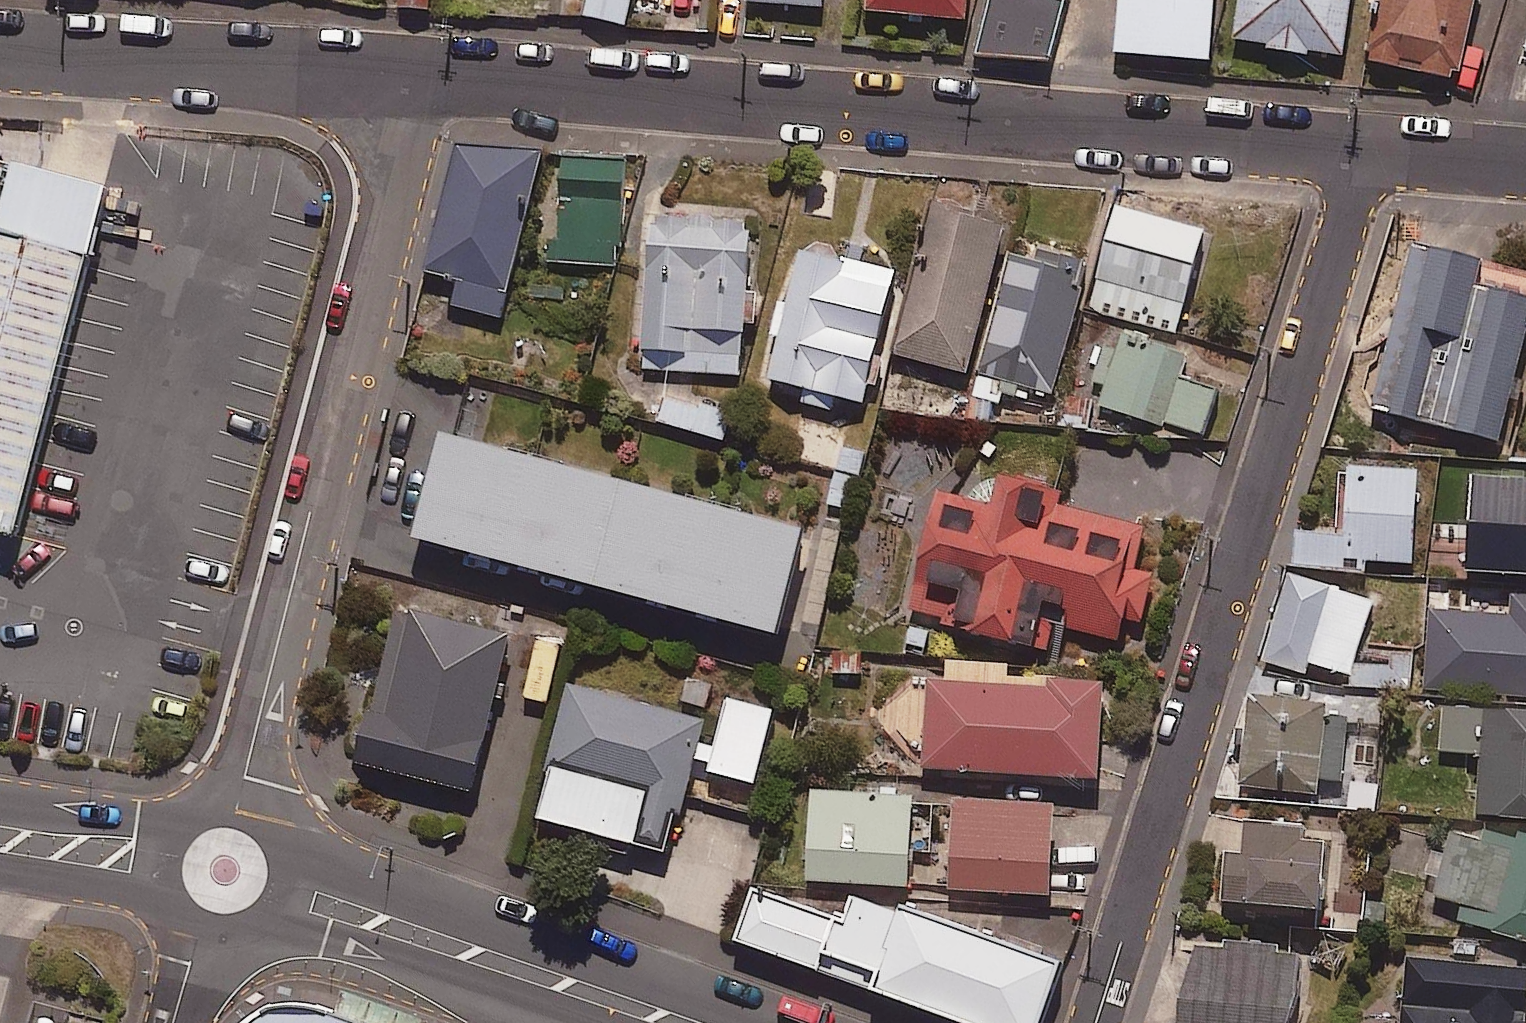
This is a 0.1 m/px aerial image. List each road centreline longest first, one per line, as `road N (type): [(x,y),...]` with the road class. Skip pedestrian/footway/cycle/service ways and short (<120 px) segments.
road 1 (residential): [(414,78),(1366,154)]
road 2 (residential): [(1366,154),(1095,1022)]
road 3 (residential): [(240,831),(414,78)]
road 4 (tertiary): [(260,846),(776,1022)]
road 5 (residential): [(0,49),(414,78)]
road 6 (tertiary): [(580,1022),(255,913)]
road 7 (tertiary): [(0,802),(207,831)]
road 8 (tertiary): [(178,893),(0,866)]
road 9 (residential): [(1366,154),(1525,167)]

